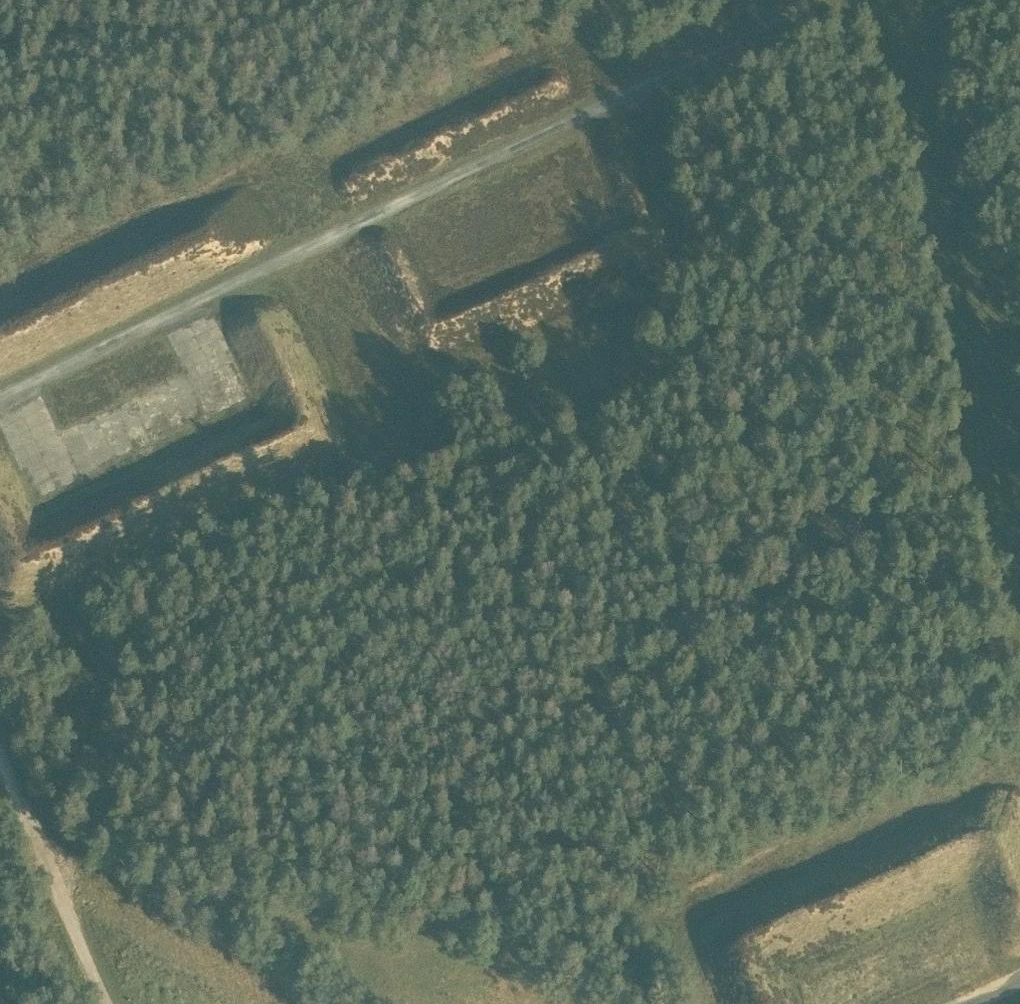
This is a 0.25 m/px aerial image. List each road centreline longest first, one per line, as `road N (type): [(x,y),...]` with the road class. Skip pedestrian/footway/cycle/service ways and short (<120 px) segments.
road 1 (track): [(0,394),(821,0)]
road 2 (track): [(111,1003),(0,758)]

